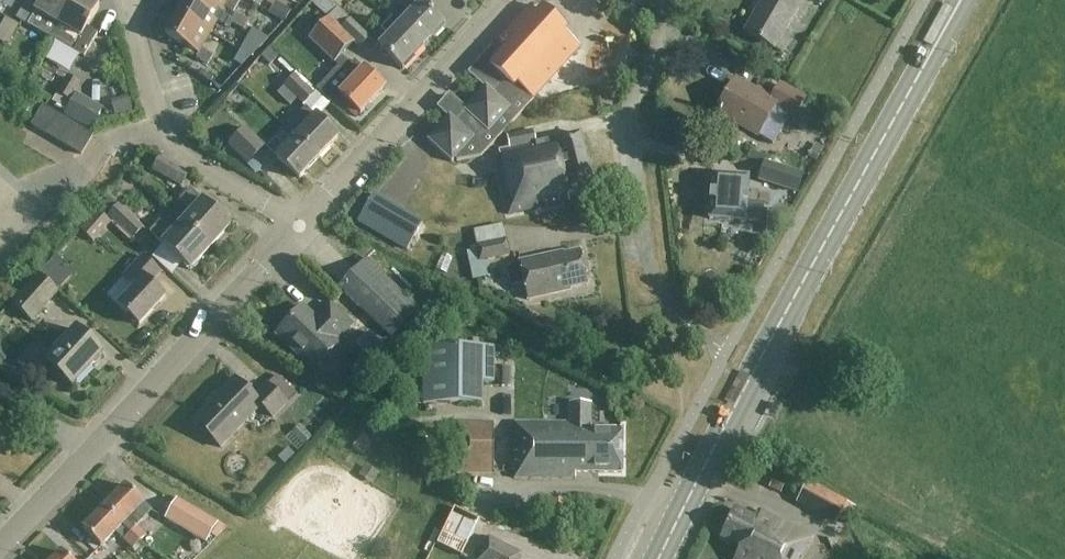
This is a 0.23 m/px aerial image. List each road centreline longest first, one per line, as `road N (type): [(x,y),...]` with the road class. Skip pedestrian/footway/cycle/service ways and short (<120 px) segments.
road 1 (primary): [(659,558),(759,361),(961,0)]
road 2 (unclassified): [(0,547),(298,227)]
road 3 (unclassified): [(298,227),(511,0)]
road 4 (unclassified): [(298,227),(169,146),(124,0)]
road 5 (unclassified): [(648,266),(625,127),(654,54),(657,0)]

